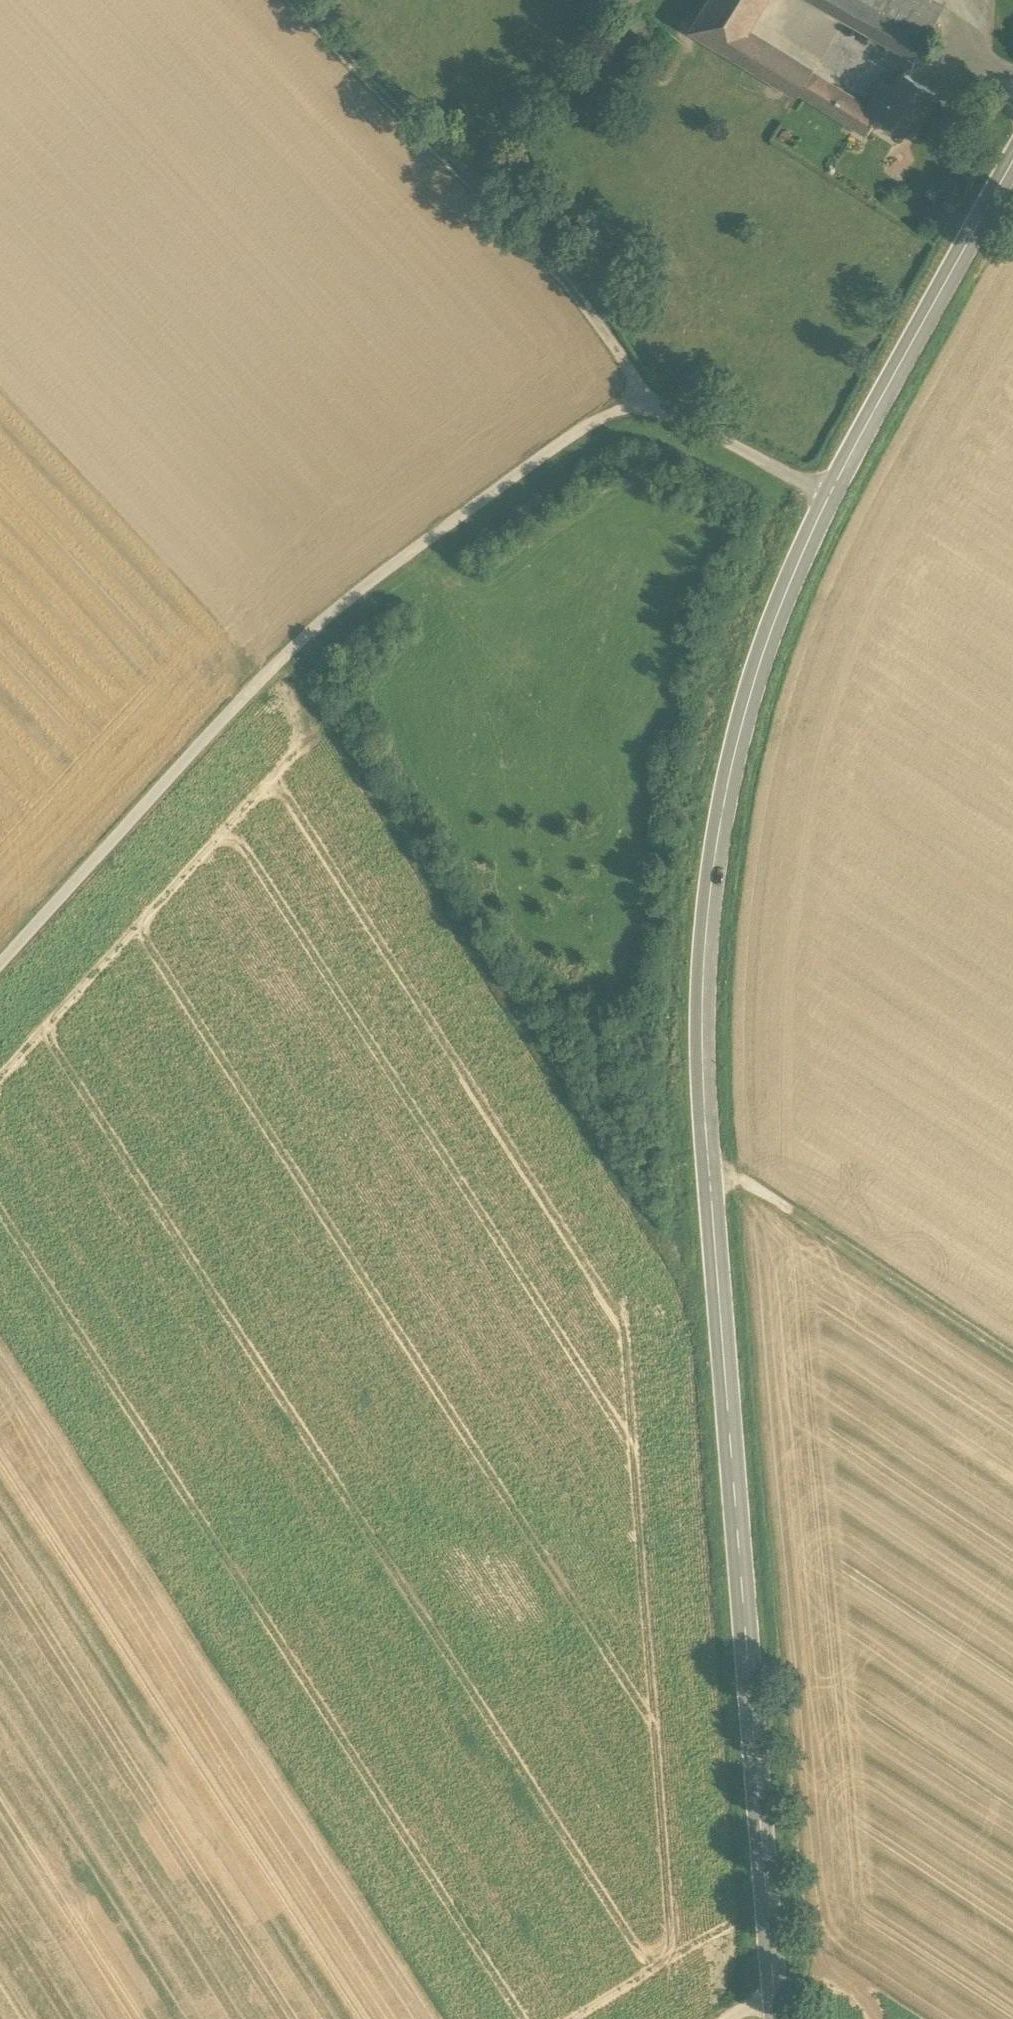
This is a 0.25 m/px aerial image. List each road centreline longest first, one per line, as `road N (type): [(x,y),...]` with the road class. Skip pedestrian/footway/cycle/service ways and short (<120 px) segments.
road 1 (secondary): [(778,2018),(705,1119),(703,976),(713,886),(727,788),(769,634),(830,491),(1012,161)]
road 2 (track): [(0,966),(330,615),(585,428),(639,397),(830,491)]
road 3 (track): [(639,397),(619,348),(568,282),(292,0)]
road 4 (track): [(1012,1354),(741,1175),(709,1172)]

